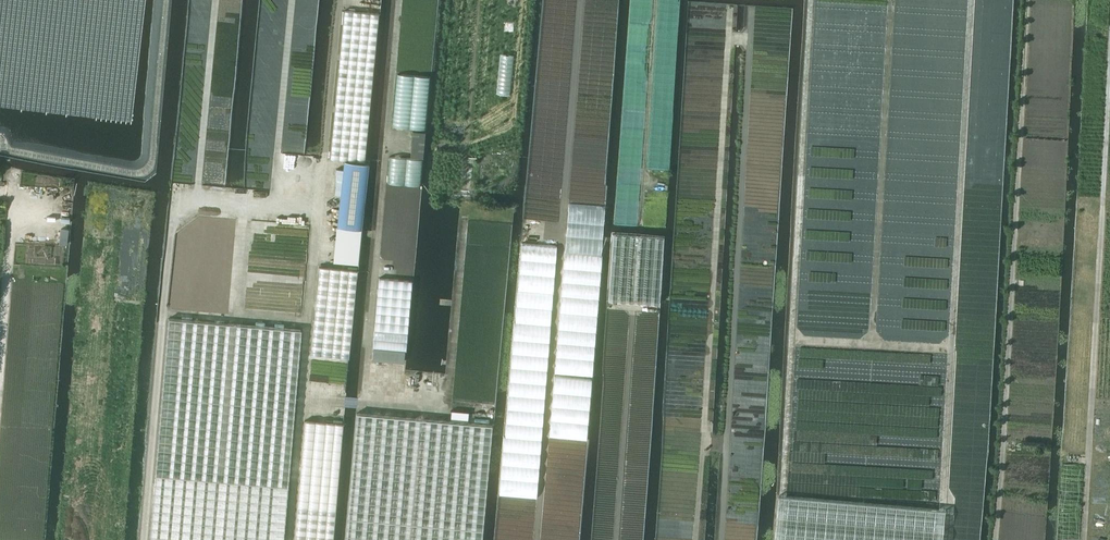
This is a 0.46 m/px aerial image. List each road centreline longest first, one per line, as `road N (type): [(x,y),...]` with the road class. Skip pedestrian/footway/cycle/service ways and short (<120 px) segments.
road 1 (track): [(996,539),(1029,0)]
road 2 (track): [(448,409),(486,0)]

